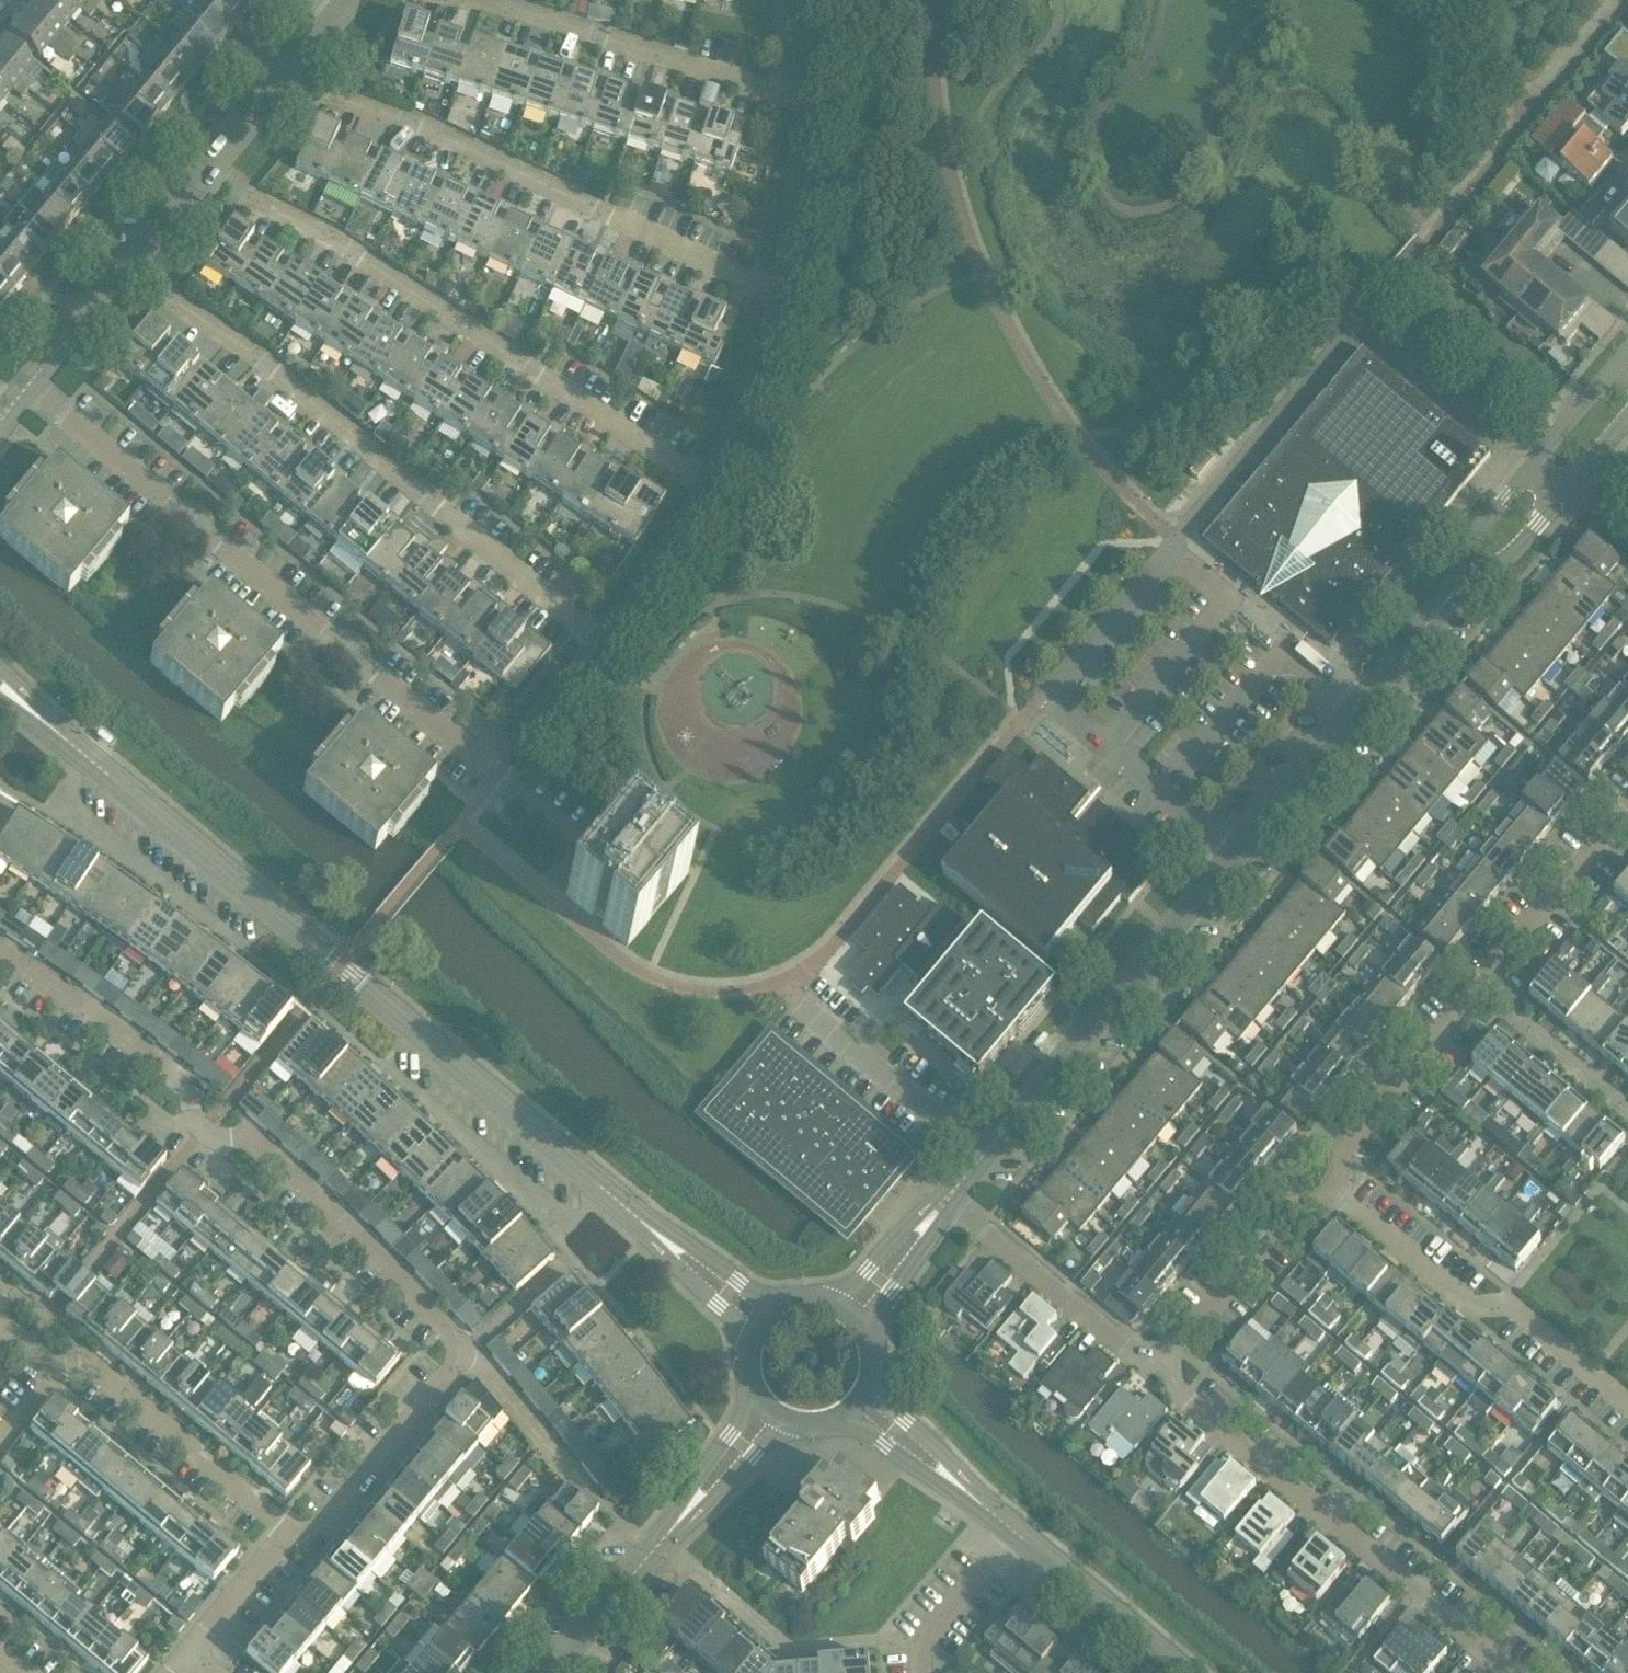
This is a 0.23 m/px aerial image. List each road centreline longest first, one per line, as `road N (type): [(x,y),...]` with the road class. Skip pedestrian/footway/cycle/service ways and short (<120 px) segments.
road 1 (residential): [(594,640),(497,769),(489,768),(376,676),(355,647),(321,630),(221,546),(198,515),(173,505),(26,386)]
road 2 (residential): [(948,1198),(1430,622)]
road 3 (residential): [(644,1227),(75,744)]
road 4 (residential): [(472,1349),(265,1153),(199,1138),(178,1077),(0,953)]
road 5 (residential): [(594,640),(275,371),(128,265)]
road 6 (residential): [(703,478),(209,169)]
road 7 (residential): [(772,292),(412,123),(334,98),(294,64)]
road 8 (residential): [(1318,1184),(1627,809)]
road 9 (residential): [(1520,1672),(1158,1375)]
road 10 (residential): [(1627,1402),(1512,1308),(1470,1303),(1318,1184)]
road 11 (residential): [(798,102),(473,0)]
road 12 (residential): [(1618,363),(1504,497),(1430,622)]
road 13 (residential): [(290,1534),(103,1379),(50,1371)]
road 14 (residential): [(1430,622),(1512,554),(1627,422)]
road 15 (residential): [(1158,1375),(948,1198)]
road 16 (residential): [(290,1534),(319,1527),(472,1349)]
road 17 (residential): [(1158,1375),(1318,1184)]
road 18 (residential): [(618,1515),(577,1479),(472,1349)]
road 19 (residential): [(1177,1672),(1013,1533)]
road 20 (residential): [(553,1672),(689,1508)]
road 21 (residential): [(772,292),(769,330),(703,478)]
road 22 (residential): [(703,478),(628,608),(594,640)]
road 23 (residential): [(798,102),(772,292)]
road 24 (residential): [(921,1672),(919,1643),(1013,1533)]
road 25 (residential): [(26,386),(128,265)]
road 26 (residential): [(863,1329),(927,1242),(948,1198)]
road 27 (residential): [(189,1653),(290,1534)]
road 28 (residential): [(948,1198),(906,1229),(838,1307)]
road 29 (unclassified): [(644,1227),(753,1337)]
road 30 (unclassified): [(772,1313),(698,1255),(644,1227)]
road 31 (residential): [(209,169),(294,64)]
road 32 (unclassified): [(956,1485),(921,1433),(870,1386)]
road 33 (unclassified): [(754,1395),(689,1508)]
road 34 (unclassified): [(689,1508),(786,1423)]
road 35 (unclassified): [(848,1416),(901,1458),(956,1485)]
road 36 (residential): [(128,265),(209,169)]

